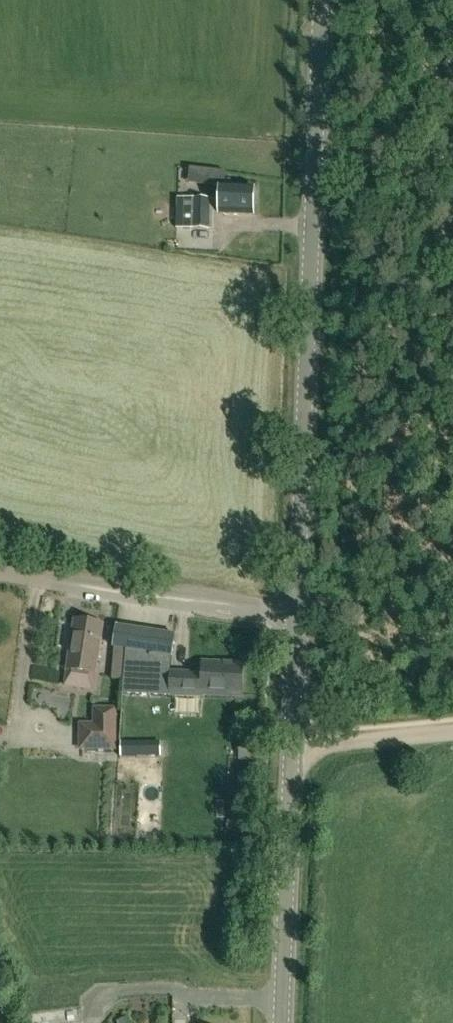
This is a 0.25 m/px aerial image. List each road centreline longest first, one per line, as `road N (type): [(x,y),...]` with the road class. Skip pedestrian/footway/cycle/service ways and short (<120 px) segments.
road 1 (secondary): [(297,620),(321,0)]
road 2 (secondary): [(280,1022),(297,620)]
road 3 (unclassified): [(297,620),(0,570)]
road 4 (track): [(452,731),(295,742)]
road 5 (track): [(452,198),(314,176)]

